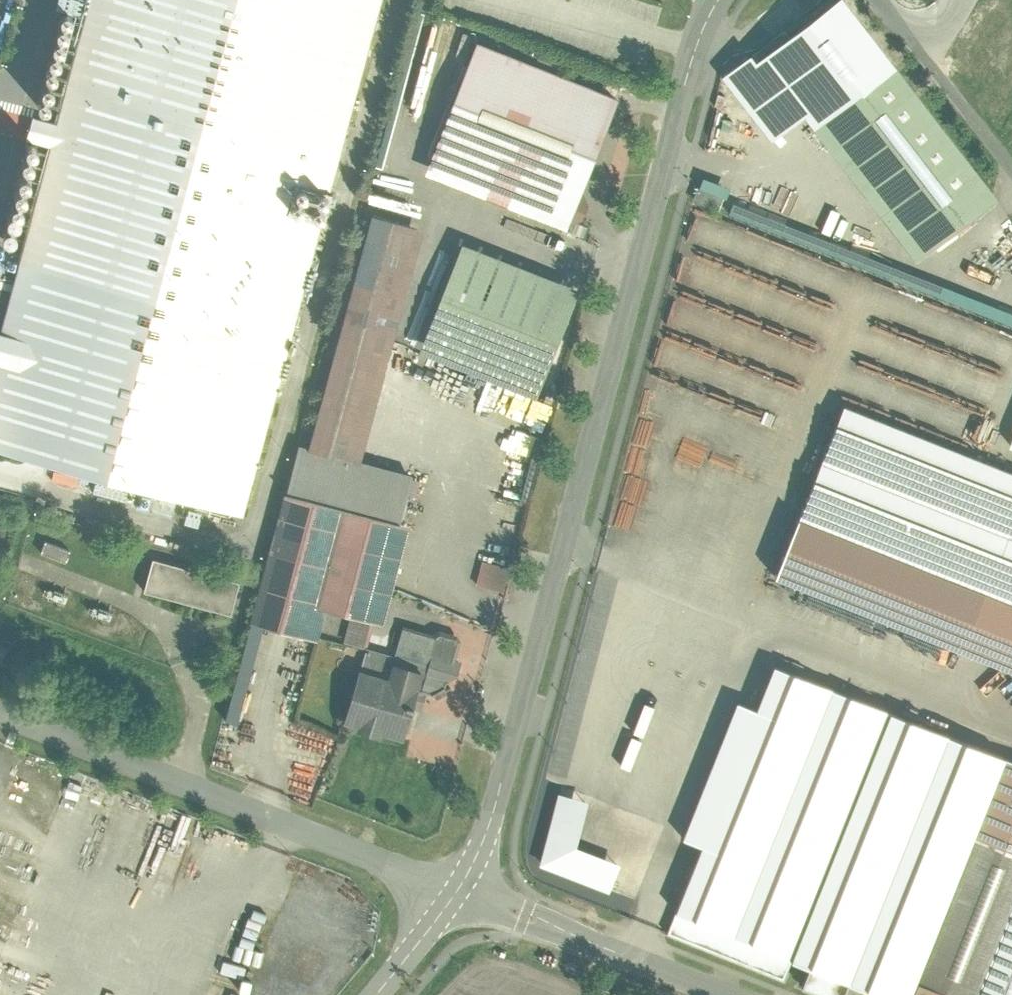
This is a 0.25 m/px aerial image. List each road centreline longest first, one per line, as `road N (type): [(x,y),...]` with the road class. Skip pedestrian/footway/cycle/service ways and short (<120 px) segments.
road 1 (unclassified): [(712,0),(477,855),(454,894)]
road 2 (unclassified): [(0,716),(454,894)]
road 3 (unclassified): [(454,894),(714,994)]
road 4 (unclassified): [(1011,182),(869,0)]
road 5 (unclassified): [(454,894),(374,994)]

